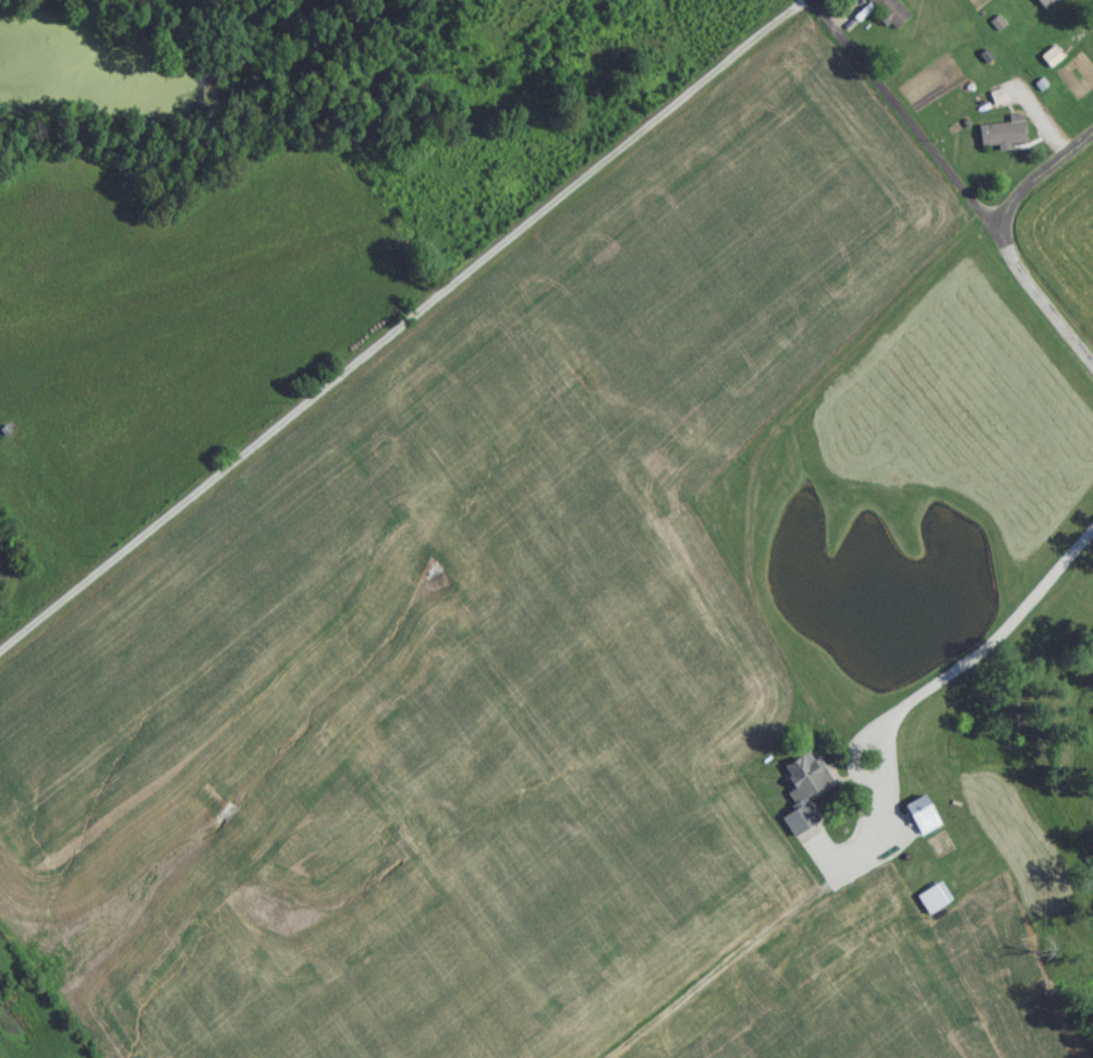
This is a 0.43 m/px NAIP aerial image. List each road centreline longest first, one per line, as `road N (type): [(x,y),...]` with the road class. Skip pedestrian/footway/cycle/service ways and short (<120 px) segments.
road 1 (residential): [(0,661),(812,0)]
road 2 (residential): [(1092,368),(814,0)]
road 3 (residential): [(881,735),(957,677),(1092,542)]
road 4 (residential): [(989,232),(1092,142)]

